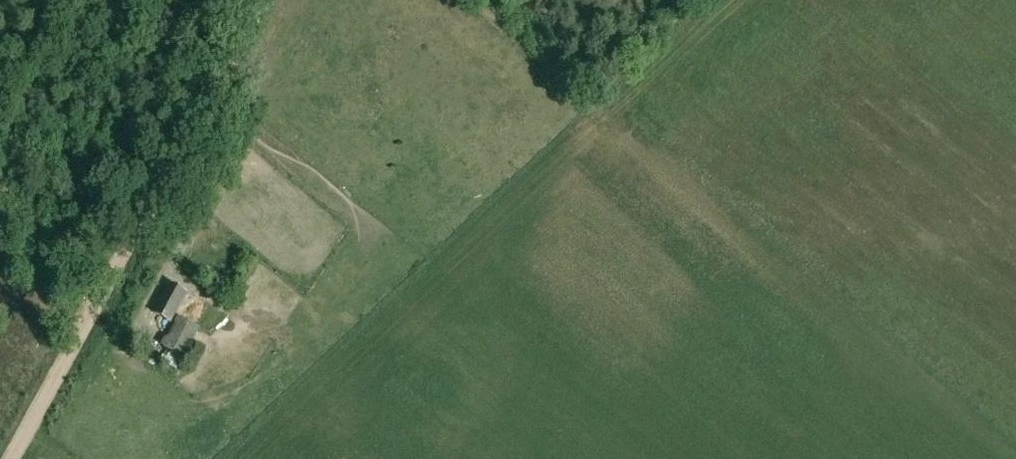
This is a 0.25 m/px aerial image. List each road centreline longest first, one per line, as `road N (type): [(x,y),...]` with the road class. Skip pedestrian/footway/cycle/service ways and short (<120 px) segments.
road 1 (track): [(265,0),(13,458)]

